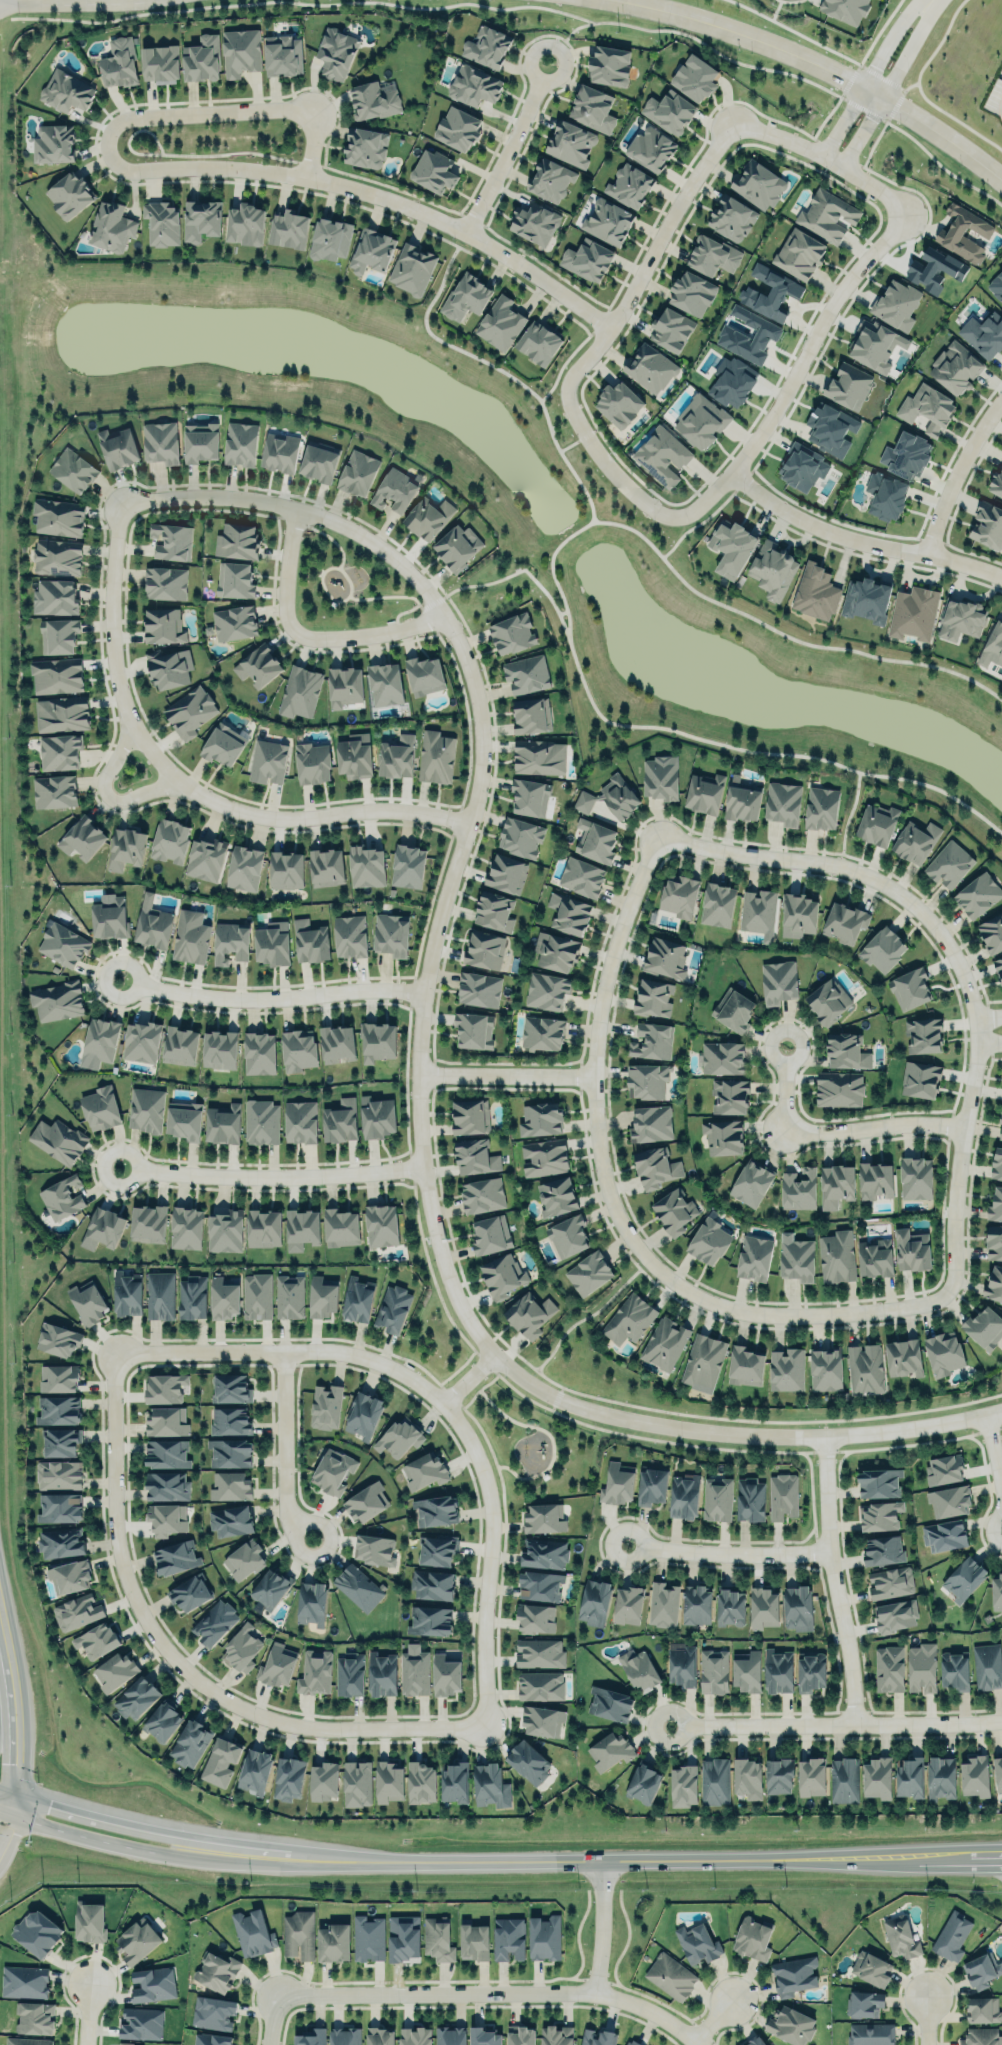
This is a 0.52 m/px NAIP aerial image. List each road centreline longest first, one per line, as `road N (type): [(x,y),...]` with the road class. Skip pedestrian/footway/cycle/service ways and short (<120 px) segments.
road 1 (residential): [(1001,1410),(821,1433),(705,1428),(558,1398),(490,1350),(447,1275),(434,1231),(416,1067),(425,950),(473,787),(474,707),(463,645),(421,582),(318,517),(244,499),(115,492)]
road 2 (residential): [(611,329),(465,230),(372,192),(272,169),(131,169),(112,162),(102,145),(109,127),(128,118),(313,113),(305,173)]
road 3 (residential): [(656,830),(612,942),(591,1036),(599,1172),(632,1244),(657,1270),(705,1298),(753,1311),(923,1305),(948,1290)]
road 4 (secondary): [(973,1857),(291,1859)]
road 5 (residential): [(948,1290),(962,1122),(978,1046),(954,950),(913,900),(861,867),(656,830)]
road 6 (residential): [(109,1346),(116,1563),(129,1599),(180,1671),(256,1718),(292,1726),(483,1727)]
road 7 (tertiary): [(652,0),(804,52),(931,124),(1001,177)]
road 8 (residential): [(910,210),(833,293),(736,462),(693,503),(675,508)]
road 9 (residential): [(653,1722),(1001,1717)]
road 10 (residential): [(483,1727),(492,1492),(477,1438),(444,1395)]
road 11 (residential): [(444,1395),(390,1365),(333,1352),(109,1346)]
road 12 (residential): [(596,1998),(269,2001)]
road 13 (residential): [(100,1168),(282,1173),(422,1160)]
road 14 (residential): [(566,393),(571,371),(611,329),(689,182),(732,122)]
road 15 (residential): [(104,979),(217,993),(419,988)]
road 16 (residential): [(167,772),(205,796),(270,812),(379,806),(465,824)]
road 17 (residential): [(115,492),(106,652),(124,712),(167,772)]
road 18 (residential): [(736,462),(760,487),(819,521),(1001,566)]
road 19 (residential): [(857,1720),(825,1545),(821,1433)]
road 20 (residential): [(788,1025),(784,1126),(962,1122)]
road 21 (residential): [(284,1349),(285,1512),(316,1546)]
road 22 (residential): [(732,122),(819,146),(910,210)]
road 23 (residential): [(626,1541),(719,1552),(825,1545)]
road 24 (secondary): [(197,1849),(171,1834),(14,1792)]
road 25 (residential): [(465,230),(546,62)]
road 26 (residential): [(842,158),(933,0)]
road 27 (residential): [(925,0),(853,78),(819,146)]
road 28 (residential): [(1001,392),(954,465),(922,549)]
road 29 (residential): [(416,1067),(589,1074)]
road 30 (residential): [(675,508),(624,480),(566,393)]
road 31 (residential): [(291,627),(323,634),(447,614)]
road 32 (residential): [(133,729),(105,768),(106,792),(129,795),(167,772)]
road 33 (residential): [(596,1998),(603,1863)]
road 34 (residential): [(292,508),(280,606),(291,627)]

